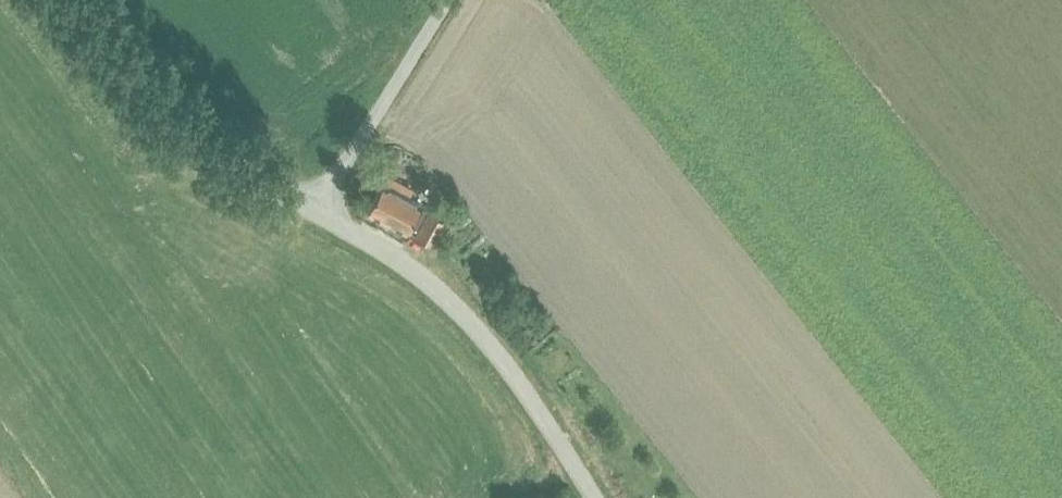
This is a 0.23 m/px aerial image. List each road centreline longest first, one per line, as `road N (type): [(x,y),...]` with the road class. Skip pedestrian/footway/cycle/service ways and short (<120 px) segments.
road 1 (tertiary): [(591,497),(554,432),(446,296),(395,256),(316,212)]
road 2 (tertiary): [(316,212),(166,122),(69,0)]
road 3 (unclassified): [(447,0),(316,212)]

